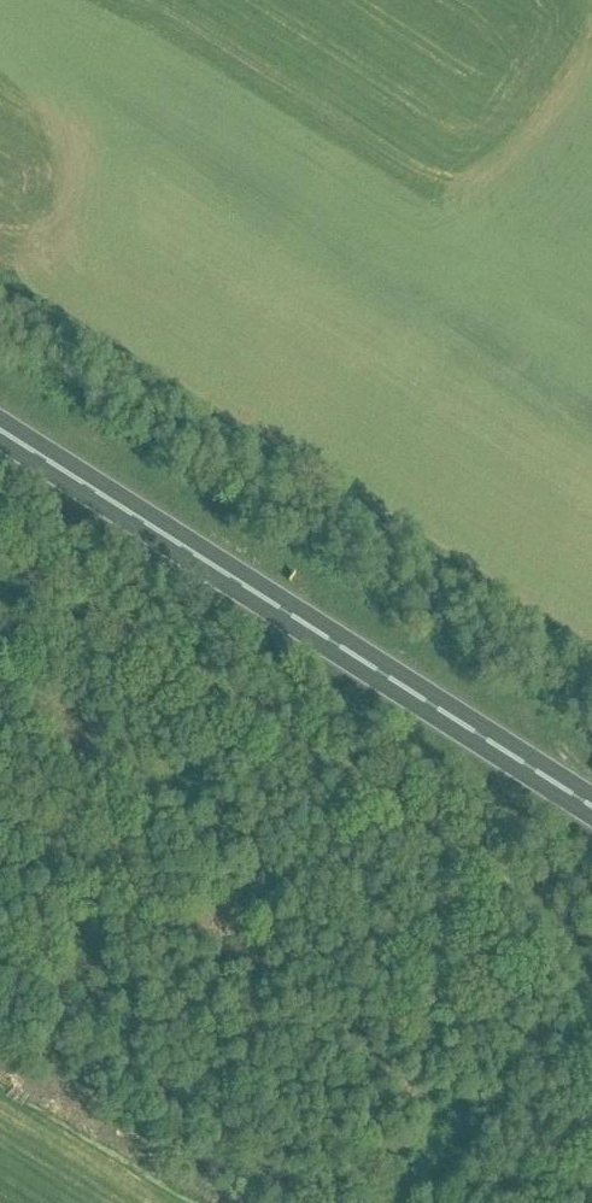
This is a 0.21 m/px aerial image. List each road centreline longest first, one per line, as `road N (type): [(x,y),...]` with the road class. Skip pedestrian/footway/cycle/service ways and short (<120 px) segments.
road 1 (trunk): [(591,809),(0,433)]

